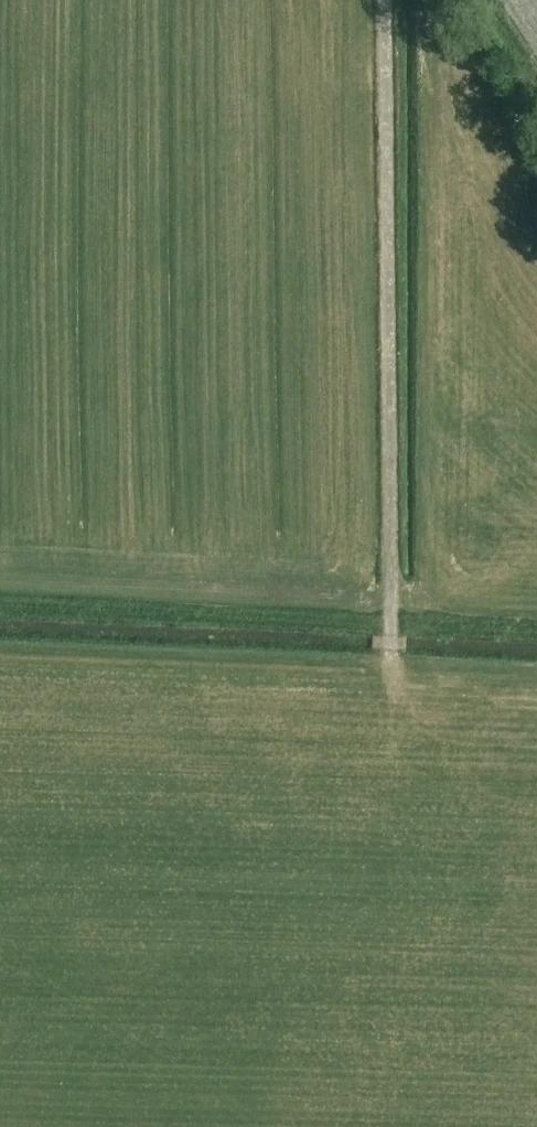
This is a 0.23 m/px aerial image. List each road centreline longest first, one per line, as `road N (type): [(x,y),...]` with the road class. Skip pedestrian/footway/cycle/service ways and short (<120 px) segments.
road 1 (track): [(389,0),(393,625)]

